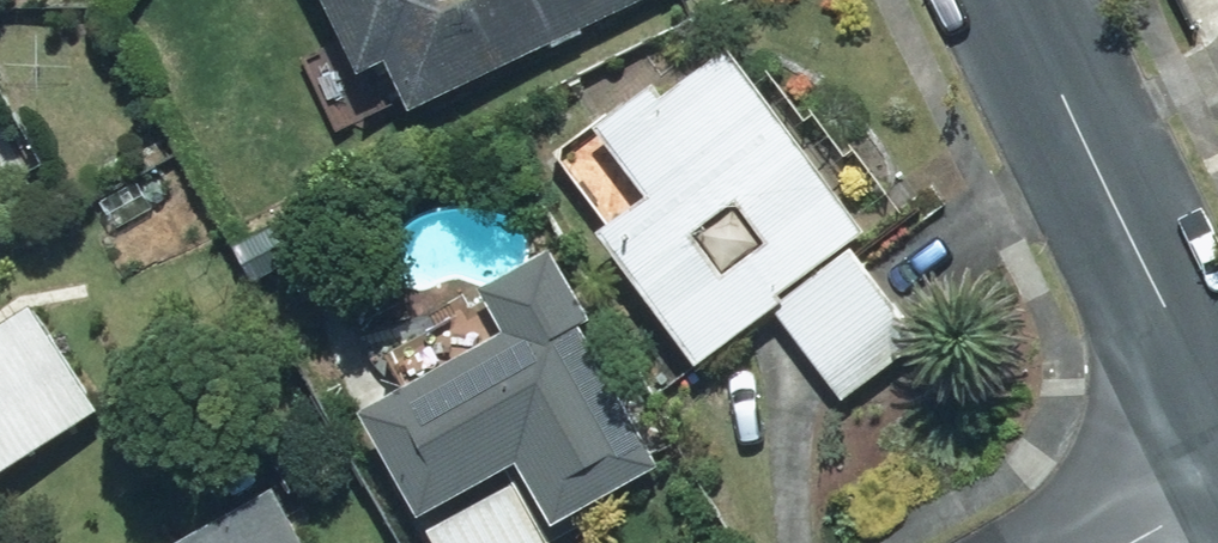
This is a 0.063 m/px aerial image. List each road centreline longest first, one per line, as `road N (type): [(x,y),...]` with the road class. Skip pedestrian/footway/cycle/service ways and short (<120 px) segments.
road 1 (residential): [(1217,429),(1022,0)]

